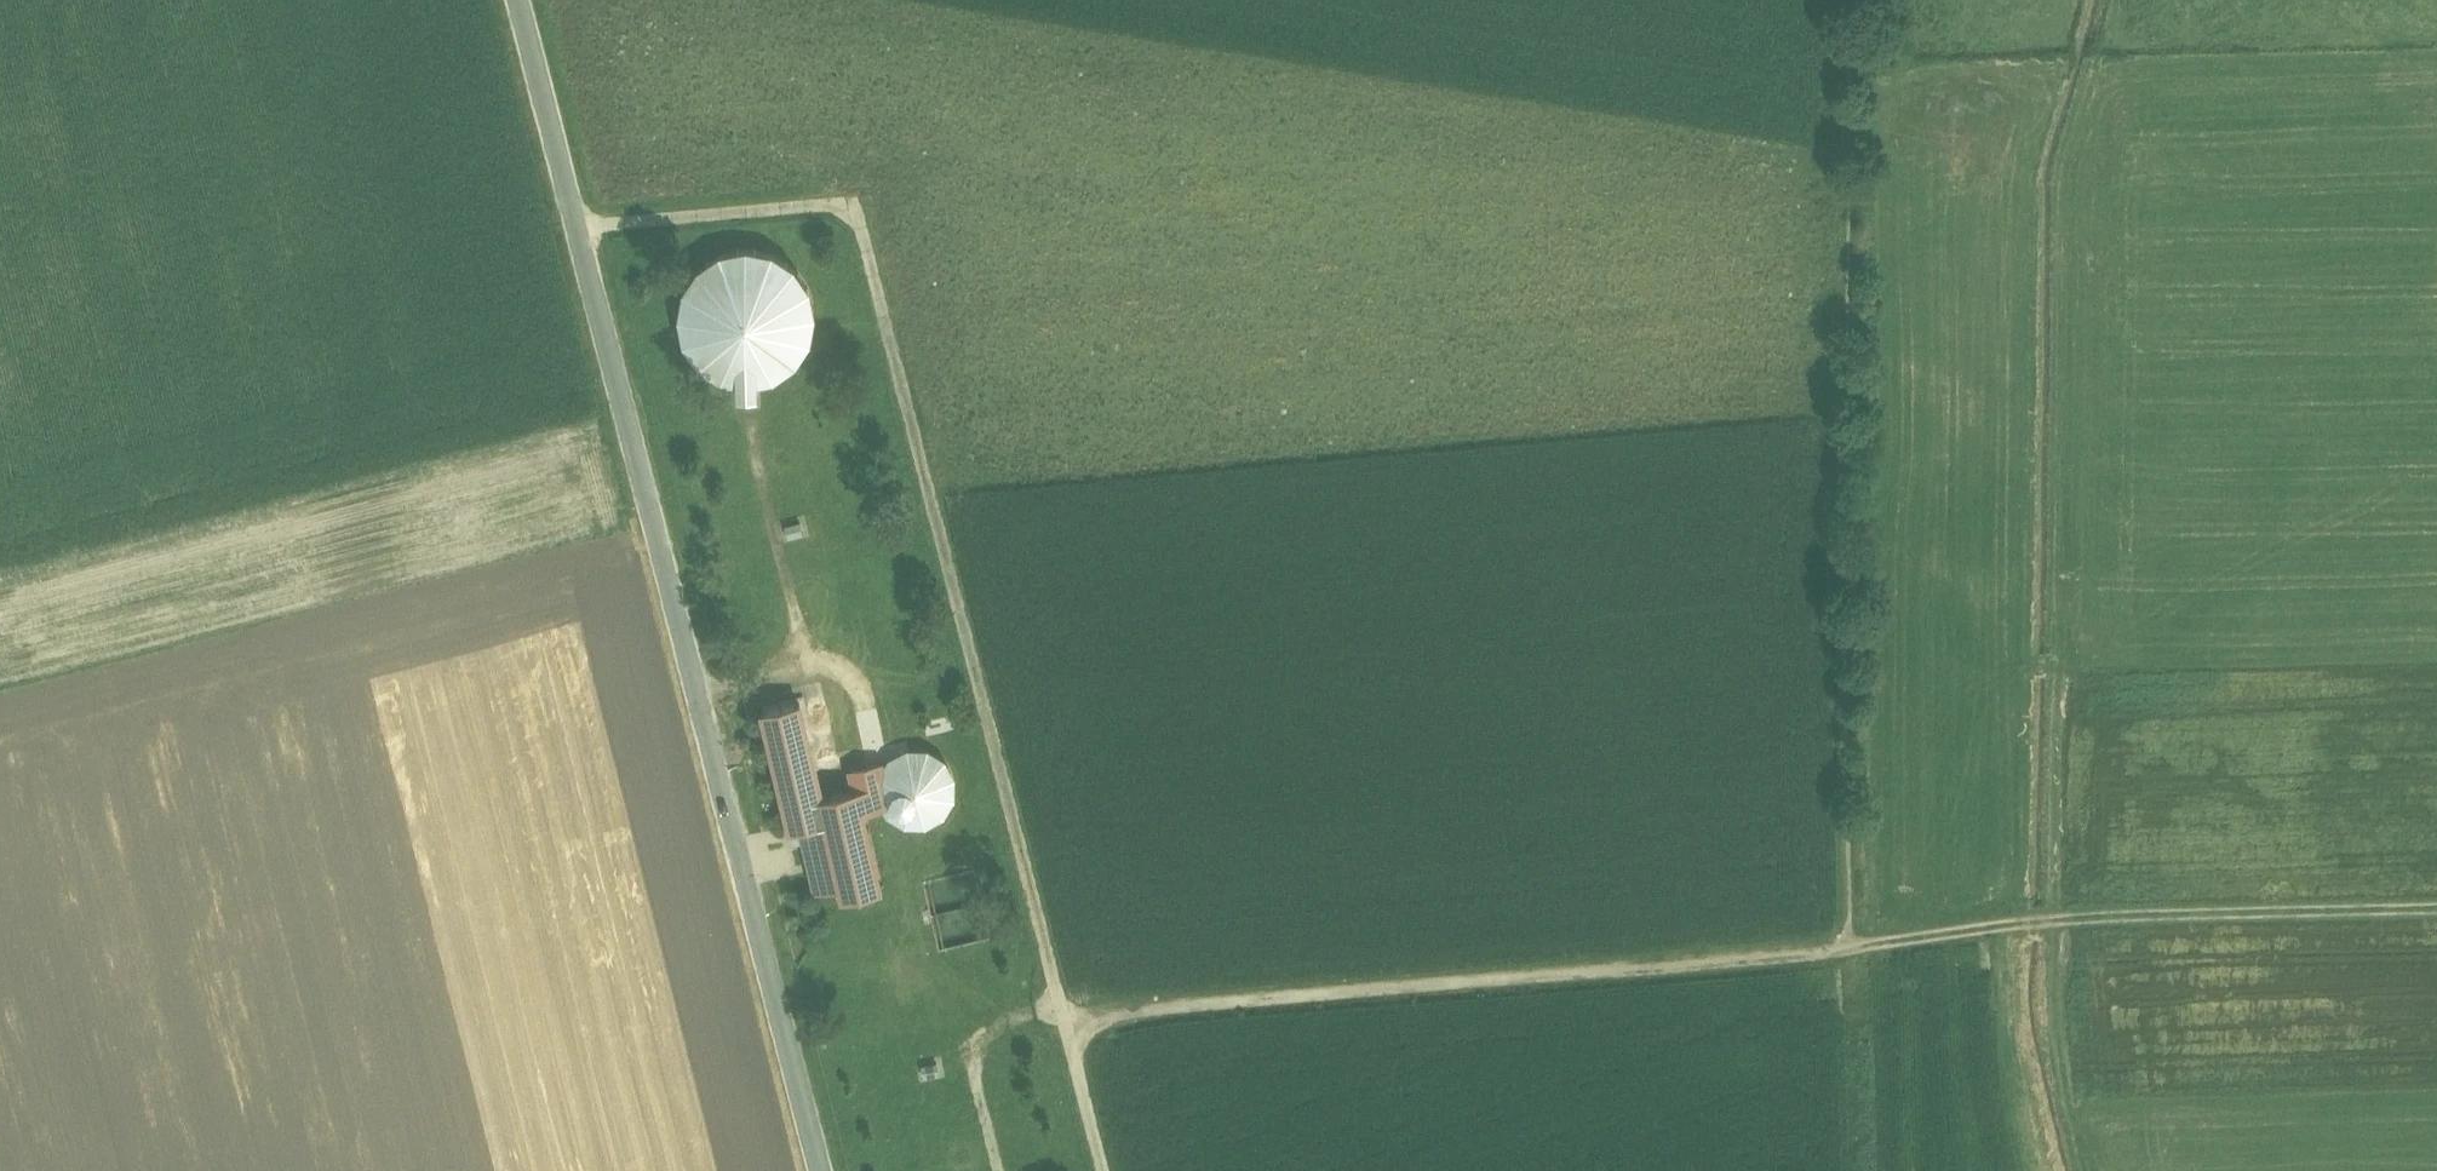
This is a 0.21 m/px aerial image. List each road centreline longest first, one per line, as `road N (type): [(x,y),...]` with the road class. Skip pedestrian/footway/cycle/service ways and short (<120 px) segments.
road 1 (track): [(1066,1015),(1712,963),(2067,920),(2436,910)]
road 2 (unclassified): [(513,0),(568,237),(714,725),(817,1170)]
road 3 (track): [(1851,0),(1854,943)]

